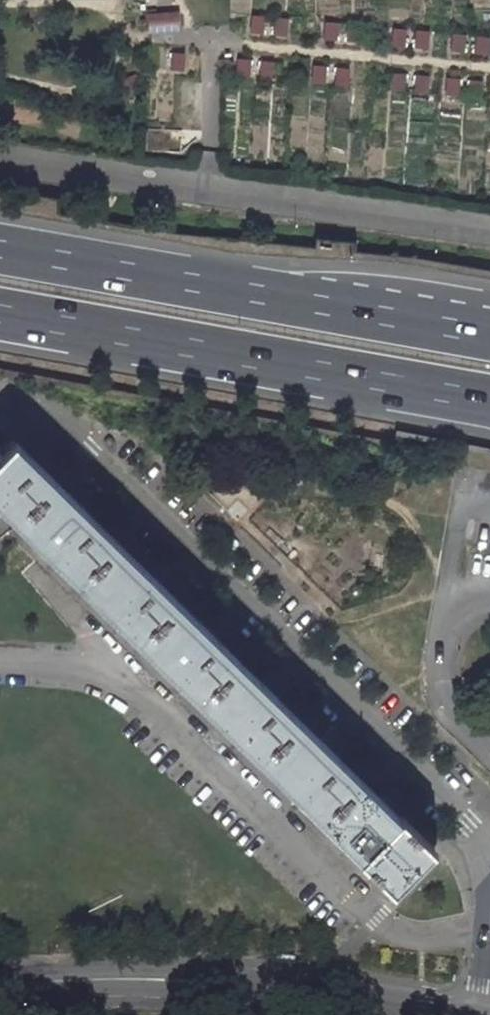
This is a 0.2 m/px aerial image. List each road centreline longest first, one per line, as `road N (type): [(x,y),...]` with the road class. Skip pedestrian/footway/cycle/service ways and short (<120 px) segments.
road 1 (residential): [(0,395),(89,451),(469,821)]
road 2 (residential): [(489,933),(410,934),(379,919),(192,735),(115,680),(71,665),(0,661)]
road 3 (motorway): [(0,317),(489,403)]
road 4 (residential): [(489,229),(0,160)]
road 5 (secondary): [(0,985),(194,979),(372,999)]
road 6 (motorway): [(283,299),(0,249)]
road 7 (motorway): [(489,335),(283,299)]
road 8 (motorway): [(489,316),(283,299)]

